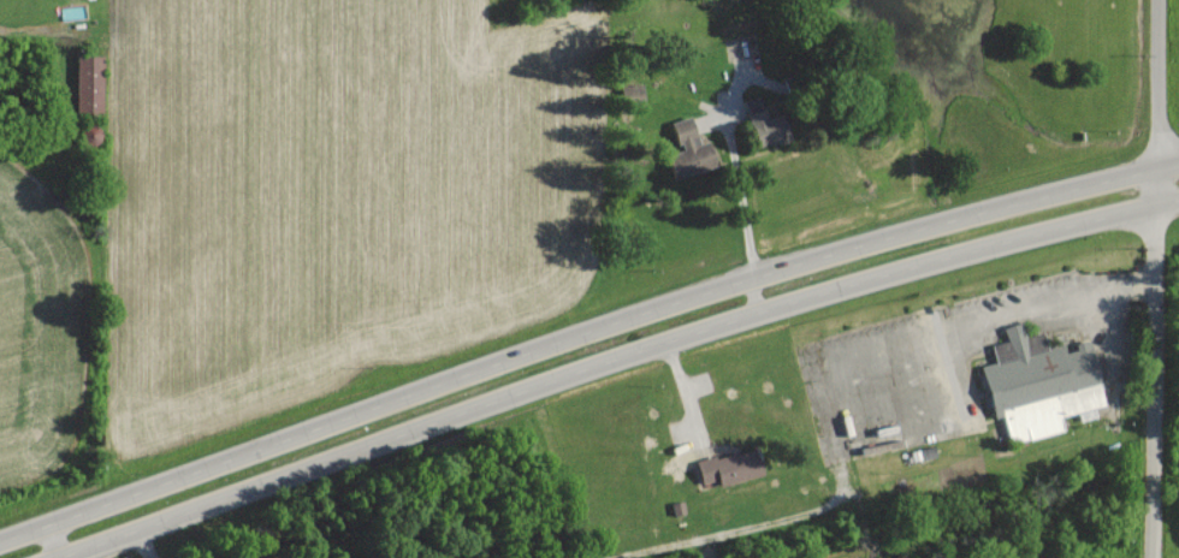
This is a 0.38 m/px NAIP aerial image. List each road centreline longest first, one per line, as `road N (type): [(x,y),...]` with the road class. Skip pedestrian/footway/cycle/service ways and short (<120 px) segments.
road 1 (primary): [(1178,166),(758,268),(562,331),(0,539)]
road 2 (primary): [(39,557),(599,354),(896,260),(1178,197)]
road 3 (residential): [(1153,557),(1160,0)]

